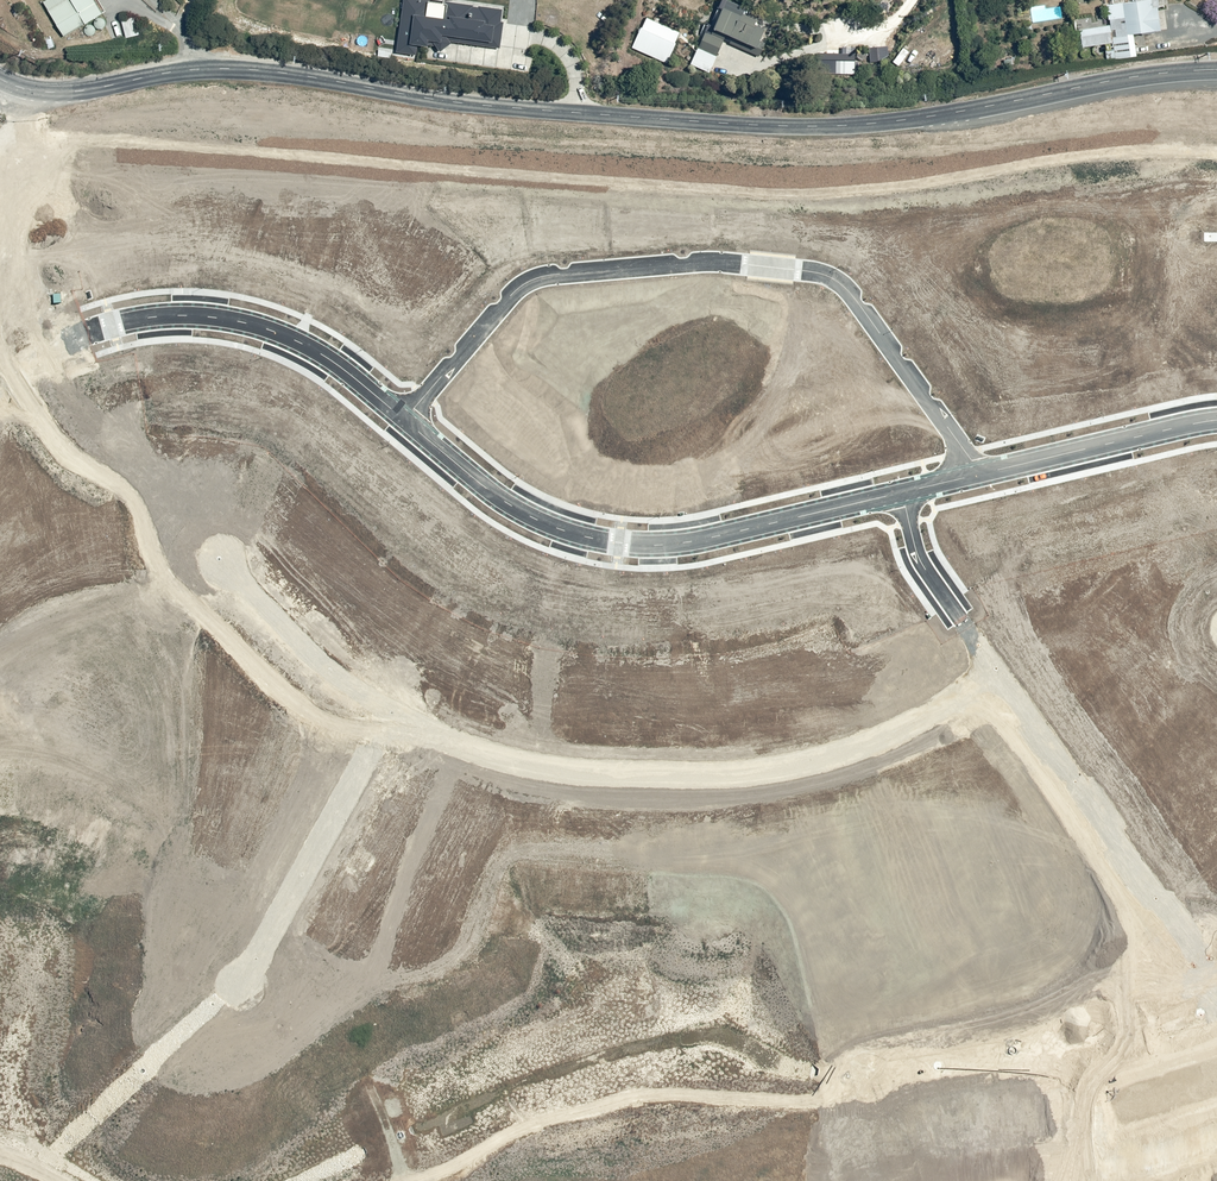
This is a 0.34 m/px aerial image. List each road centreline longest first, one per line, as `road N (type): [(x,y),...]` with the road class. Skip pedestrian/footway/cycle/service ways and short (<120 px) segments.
road 1 (tertiary): [(989,107),(812,126),(456,103),(252,70),(193,70),(60,92),(0,79)]
road 2 (unknown): [(995,684),(911,727),(761,772),(586,774),(396,726),(285,631),(222,560)]
road 3 (residential): [(980,474),(832,277),(744,264),(527,282),(408,421)]
road 4 (residential): [(903,492),(697,541),(619,543),(551,526),(508,504),(408,421)]
road 5 (unknown): [(1216,1002),(1195,988),(967,628)]
road 6 (residential): [(408,421),(310,347),(248,324),(145,317),(85,333)]
road 7 (unknown): [(1195,988),(865,1084)]
road 8 (unknown): [(396,726),(241,983)]
road 9 (residential): [(1216,420),(980,474)]
road 10 (tertiary): [(1216,69),(989,107)]
road 11 (tertiary): [(1216,106),(1103,101),(989,107)]
road 12 (unknown): [(1216,1131),(1070,1180)]
road 13 (residential): [(967,628),(921,565),(903,492)]

